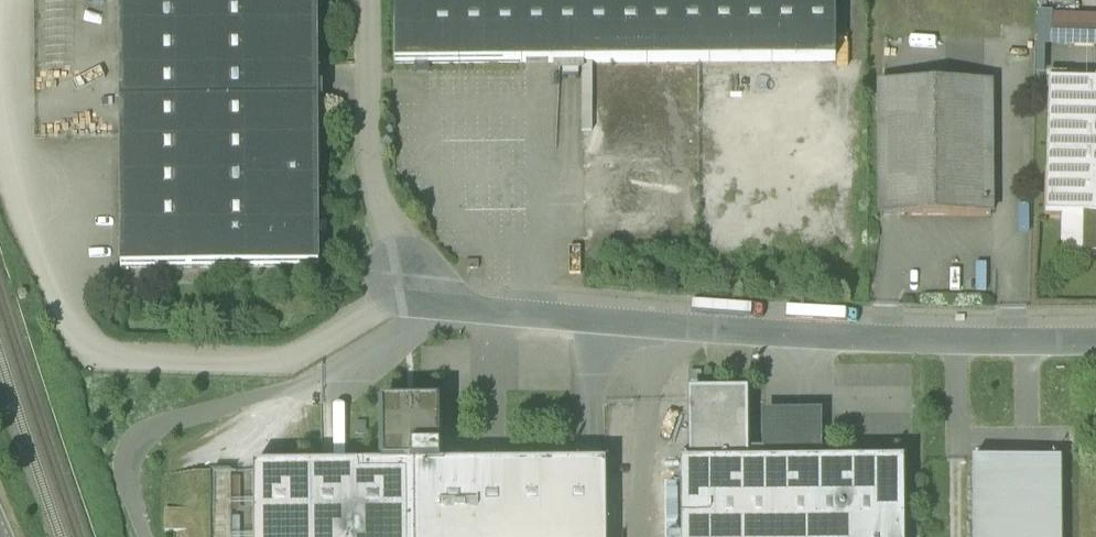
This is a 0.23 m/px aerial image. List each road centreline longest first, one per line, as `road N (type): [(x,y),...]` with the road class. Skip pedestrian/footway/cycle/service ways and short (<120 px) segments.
road 1 (residential): [(1095,337),(887,334),(453,305),(399,275)]

